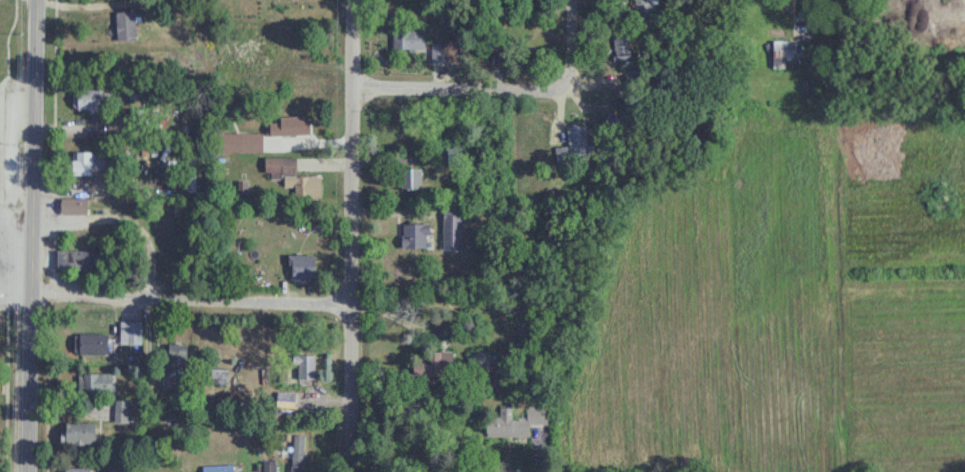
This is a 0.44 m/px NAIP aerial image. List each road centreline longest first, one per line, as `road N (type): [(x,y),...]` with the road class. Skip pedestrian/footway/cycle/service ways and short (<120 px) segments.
road 1 (tertiary): [(26,471),(33,0)]
road 2 (residential): [(349,471),(351,0)]
road 3 (residential): [(348,309),(28,302)]
road 4 (residential): [(351,92),(538,97),(565,84)]

